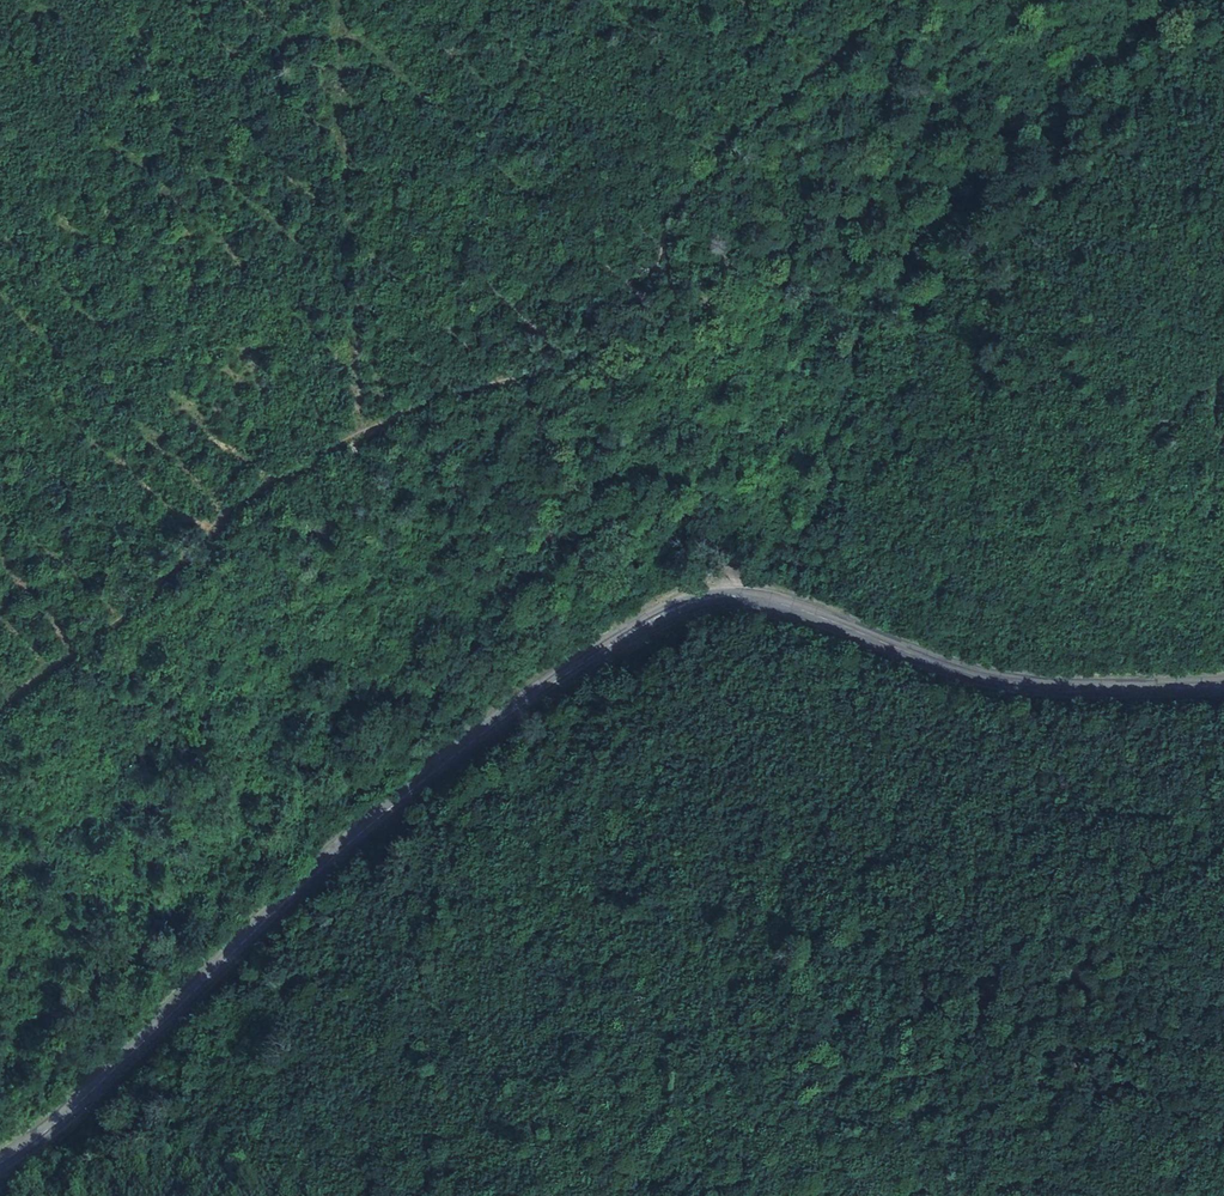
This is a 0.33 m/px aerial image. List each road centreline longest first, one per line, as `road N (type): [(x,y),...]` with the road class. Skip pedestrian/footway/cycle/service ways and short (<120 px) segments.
road 1 (secondary): [(0,1163),(82,1103),(258,927),(394,806),(561,677),(696,596),(730,590),(771,597),(1012,681),(1223,686)]
road 2 (track): [(730,590),(792,552),(839,493),(852,312),(917,201),(1164,0)]

